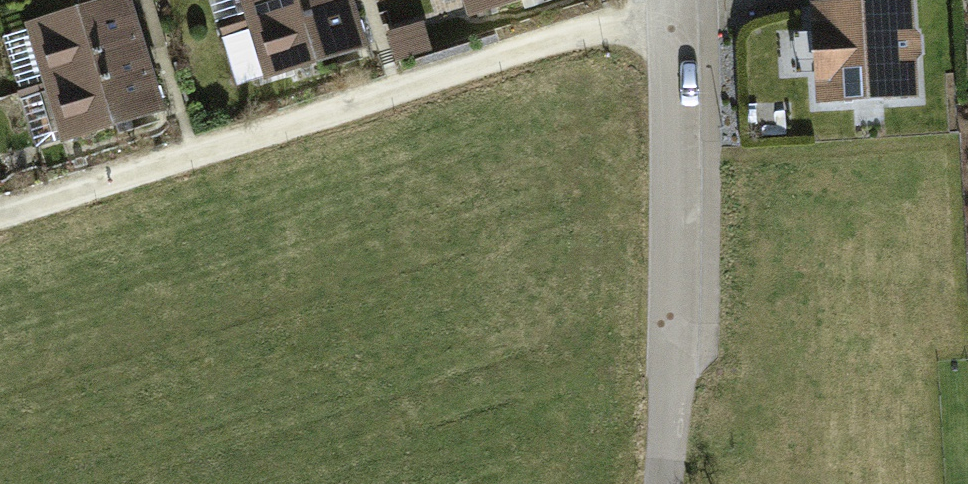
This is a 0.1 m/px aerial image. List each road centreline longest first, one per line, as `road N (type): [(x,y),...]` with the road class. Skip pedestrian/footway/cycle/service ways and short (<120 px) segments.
road 1 (track): [(0,216),(678,7)]
road 2 (residential): [(678,0),(685,172),(666,483)]

